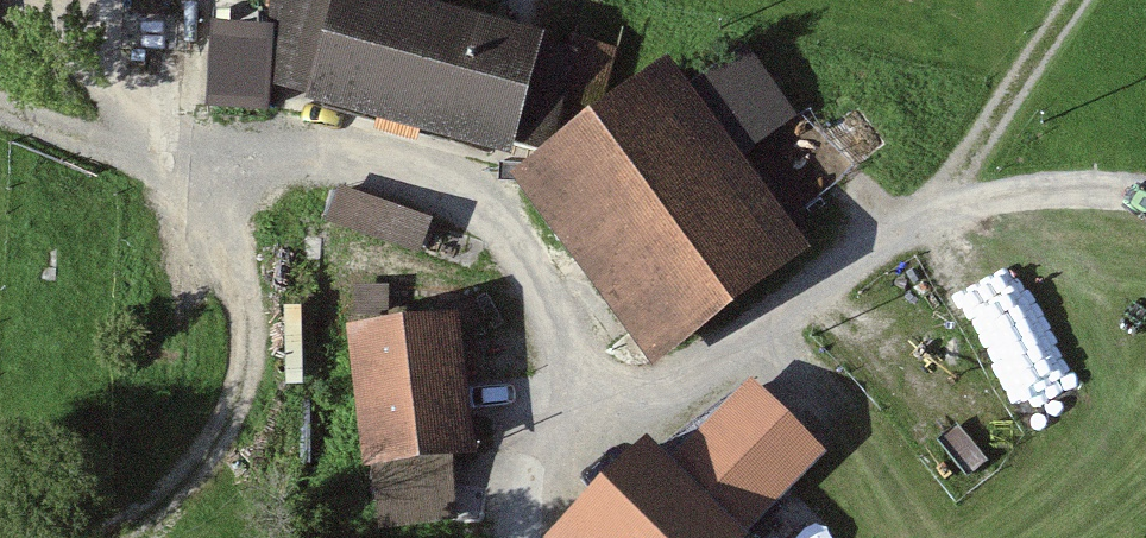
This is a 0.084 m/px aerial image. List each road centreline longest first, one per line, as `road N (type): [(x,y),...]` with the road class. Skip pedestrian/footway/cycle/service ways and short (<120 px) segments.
road 1 (track): [(1145,197),(1049,192),(953,210),(900,232),(604,422),(565,456),(524,513),(516,537)]
road 2 (track): [(110,537),(184,493),(226,451),(255,401),(257,341),(231,233),(219,200),(168,162),(0,114)]
road 3 (track): [(219,200),(256,171),(295,161),(433,178),(490,218),(604,422)]
road 4 (track): [(953,210),(953,182),(1076,0)]

